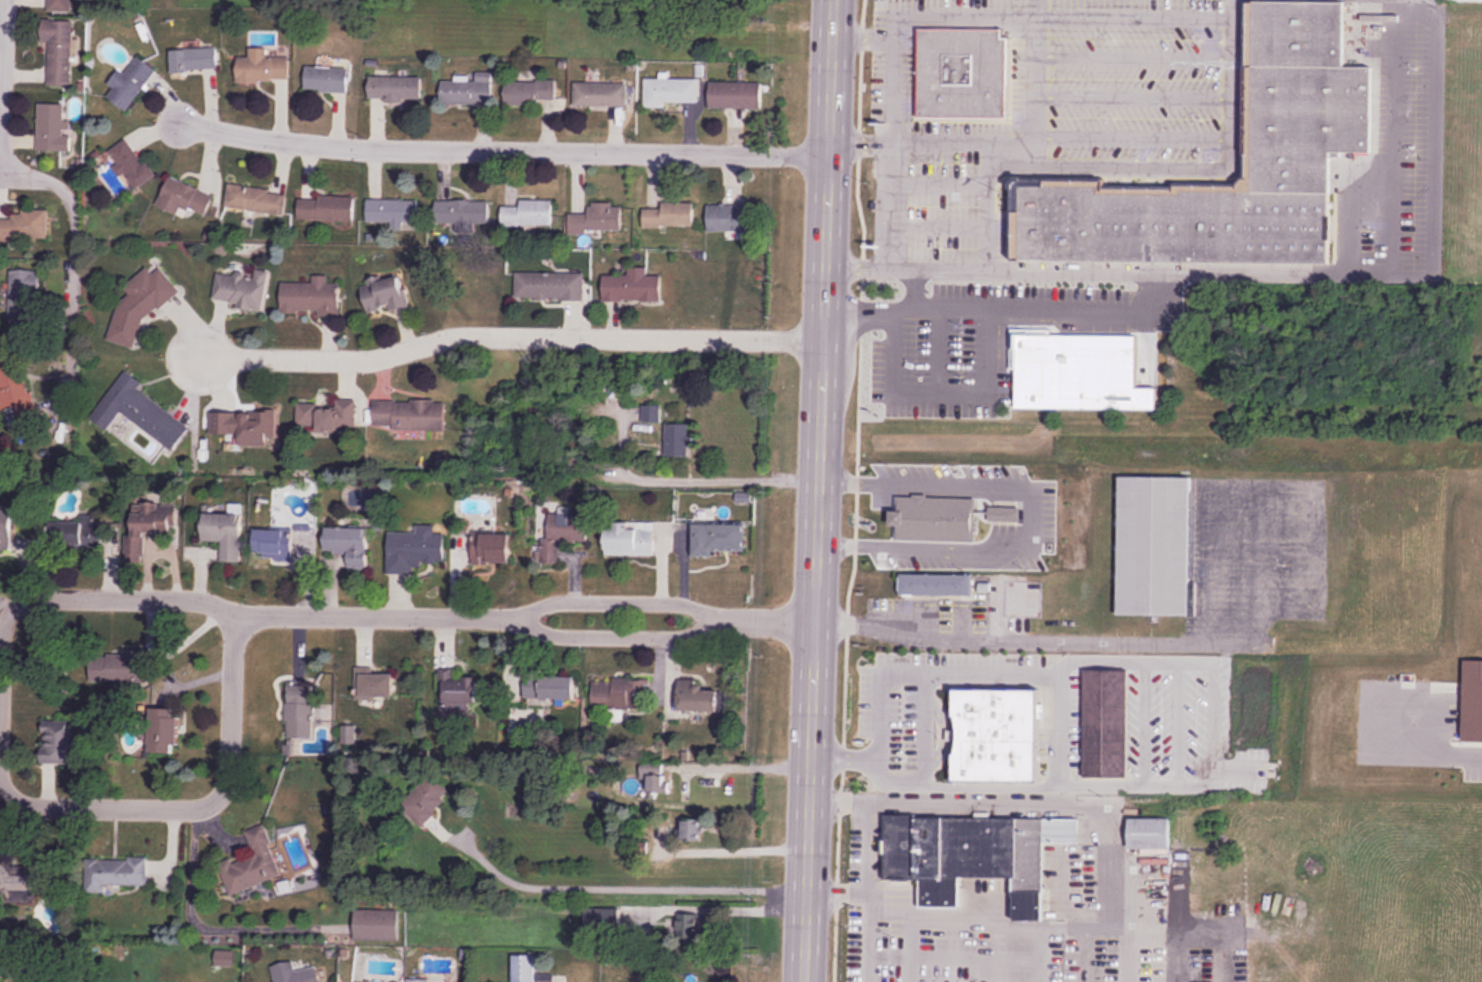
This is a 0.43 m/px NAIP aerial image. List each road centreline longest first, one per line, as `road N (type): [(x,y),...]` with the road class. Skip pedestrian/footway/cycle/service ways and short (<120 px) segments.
road 1 (primary): [(833,0),(803,981)]
road 2 (residential): [(0,626),(15,602),(37,594),(208,597),(232,612),(229,769),(210,803),(51,802),(18,796),(0,781)]
road 3 (residential): [(829,153),(393,149),(177,125)]
road 4 (residential): [(194,358),(358,361),(464,336),(824,343)]
road 5 (residential): [(232,612),(515,614),(532,628),(668,634),(705,616),(813,621)]
road 6 (residential): [(57,180),(72,200),(75,228),(67,377)]
road 7 (residential): [(705,616),(657,599),(599,597),(515,614)]
road 8 (residential): [(6,0),(0,173)]

